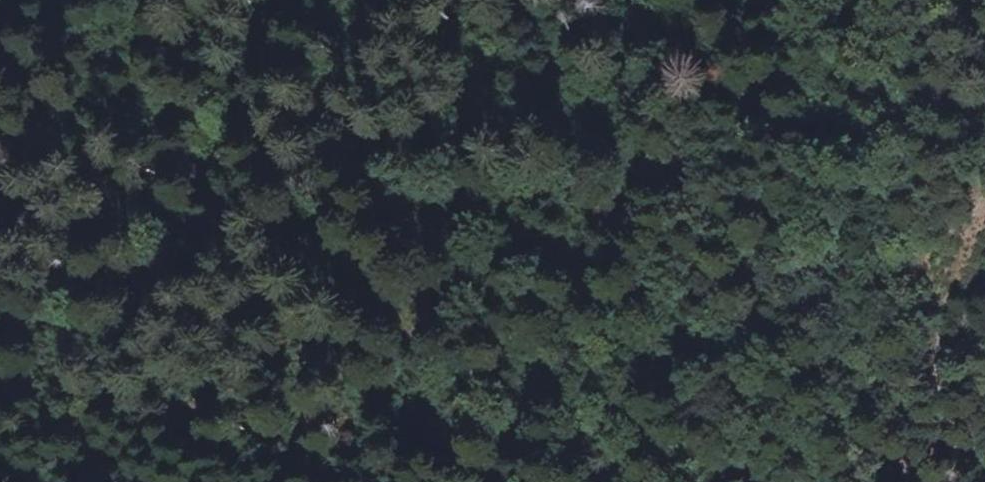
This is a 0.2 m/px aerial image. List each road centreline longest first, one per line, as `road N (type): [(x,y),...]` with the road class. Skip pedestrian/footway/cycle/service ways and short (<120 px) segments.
road 1 (track): [(984,188),(948,313),(882,481)]

